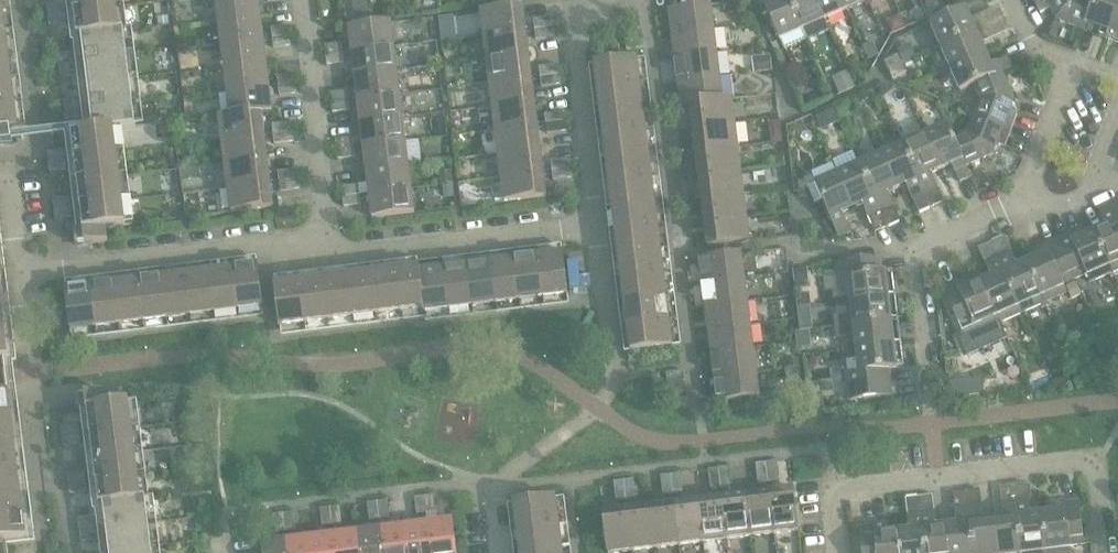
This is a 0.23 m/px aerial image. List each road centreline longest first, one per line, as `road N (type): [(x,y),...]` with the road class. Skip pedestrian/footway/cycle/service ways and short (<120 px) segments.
road 1 (residential): [(840,552),(832,491),(1090,461)]
road 2 (residential): [(17,274),(276,244),(329,251)]
road 3 (residential): [(931,408),(913,247),(1019,203)]
road 4 (residential): [(329,251),(366,256),(598,227)]
road 5 (residential): [(329,251),(302,0)]
road 6 (residential): [(598,227),(577,36),(608,0)]
road 7 (residential): [(1019,203),(1089,198),(1117,120)]
road 8 (residential): [(1019,203),(1074,62)]
road 9 (residential): [(614,359),(598,227)]

